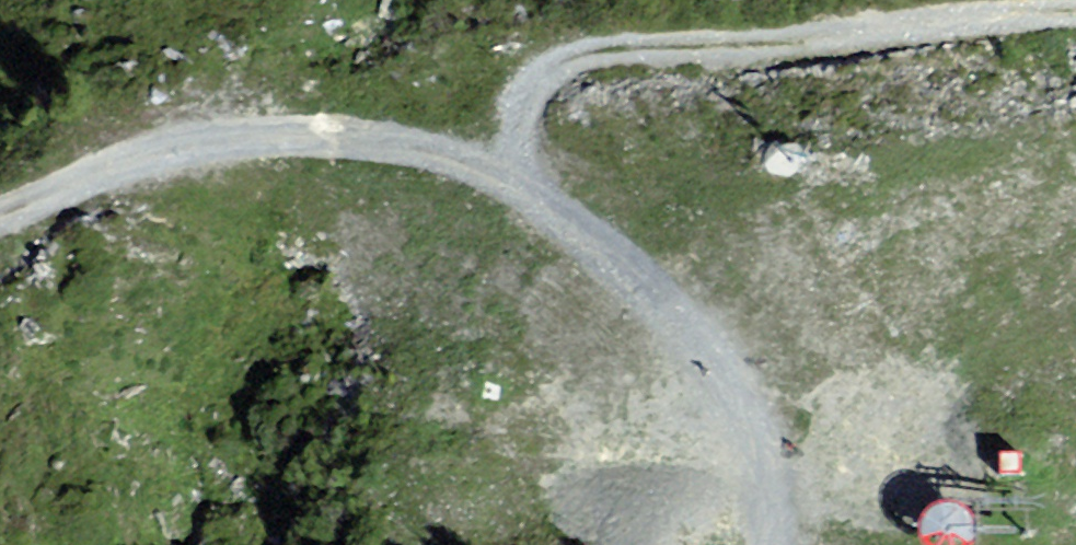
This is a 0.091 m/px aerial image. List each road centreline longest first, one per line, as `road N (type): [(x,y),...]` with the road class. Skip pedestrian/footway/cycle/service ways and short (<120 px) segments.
road 1 (track): [(764,544),(765,451),(739,407),(627,282),(548,218),(381,155),(245,145),(95,181),(0,230)]
road 2 (track): [(1075,15),(776,50),(563,62),(513,101),(513,151),(548,218)]

